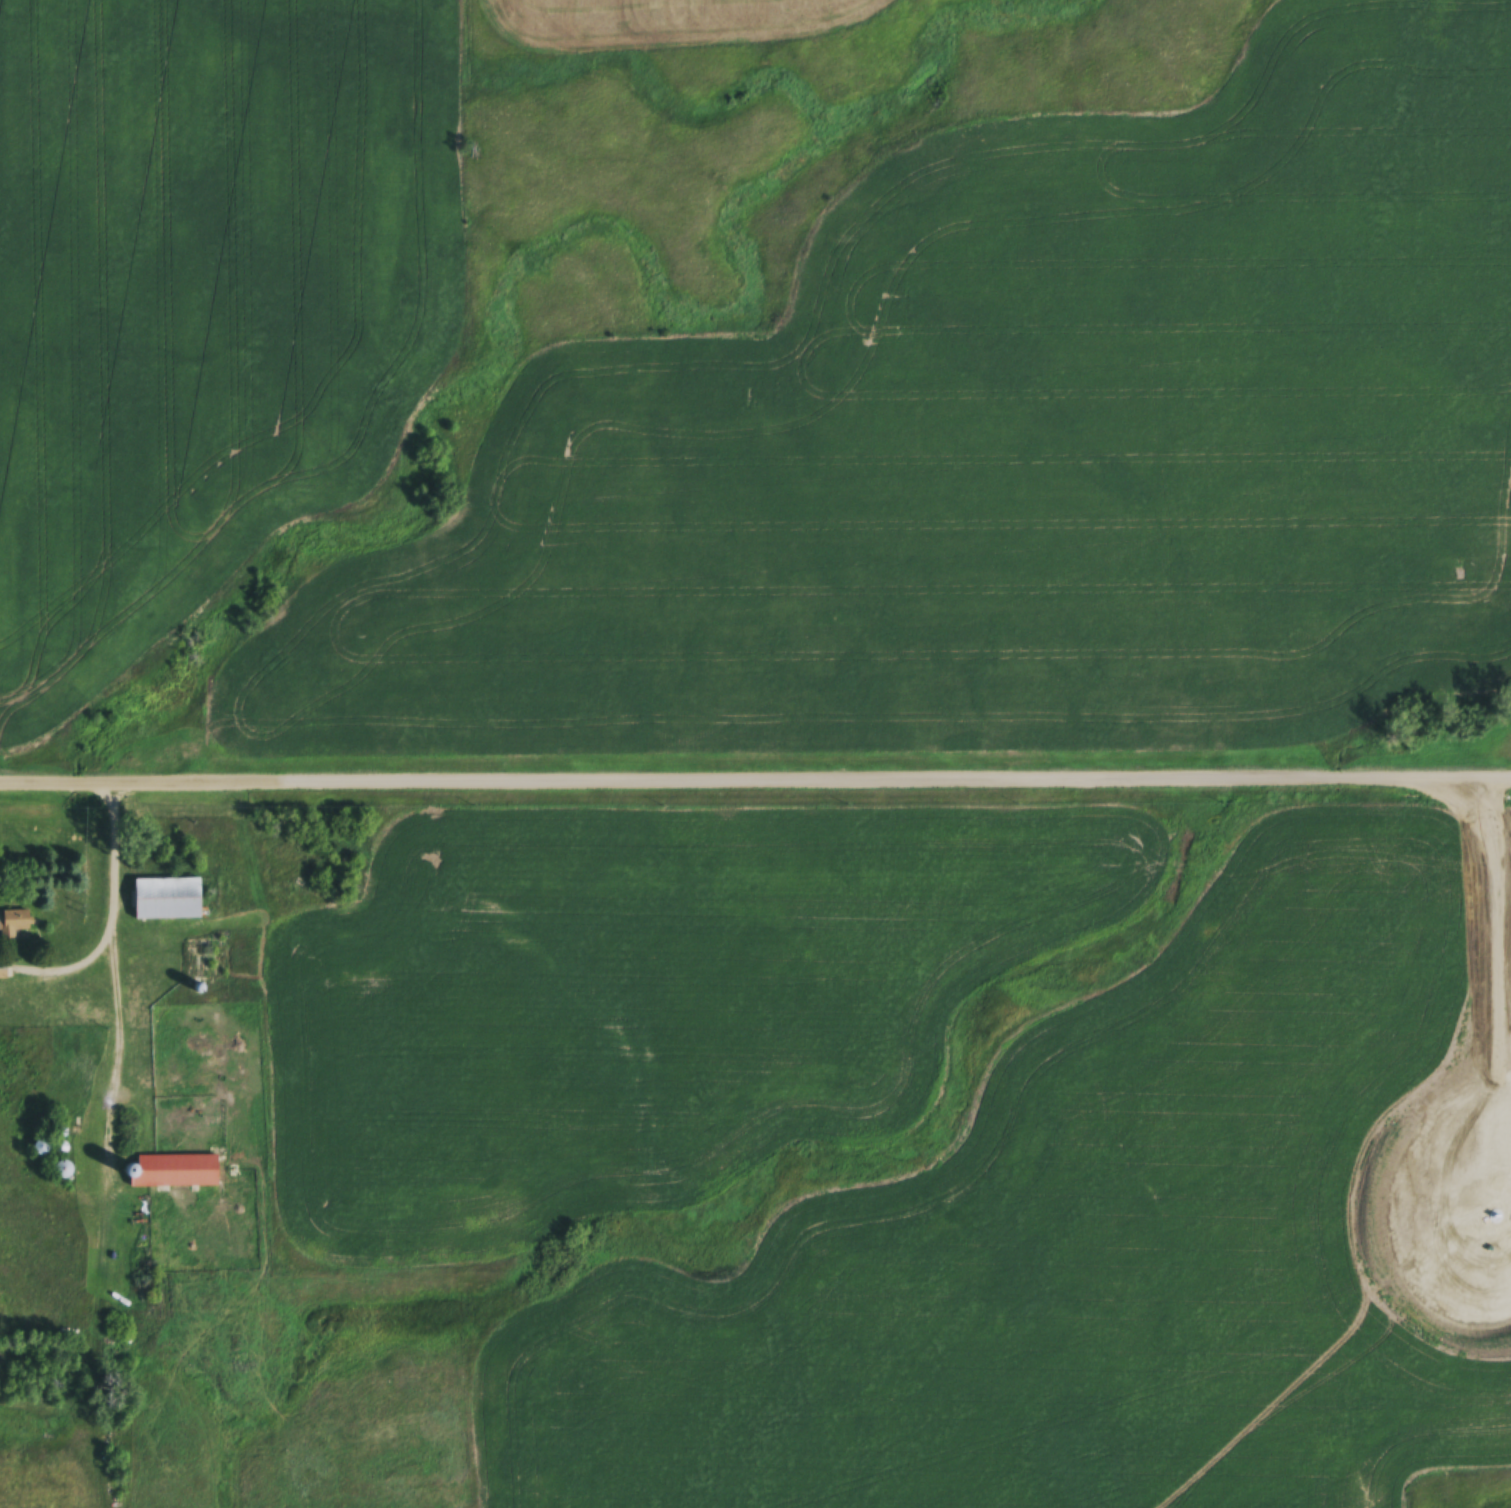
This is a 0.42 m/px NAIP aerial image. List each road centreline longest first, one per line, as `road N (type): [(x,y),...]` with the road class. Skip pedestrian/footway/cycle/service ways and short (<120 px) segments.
road 1 (residential): [(1510,773),(0,779)]

